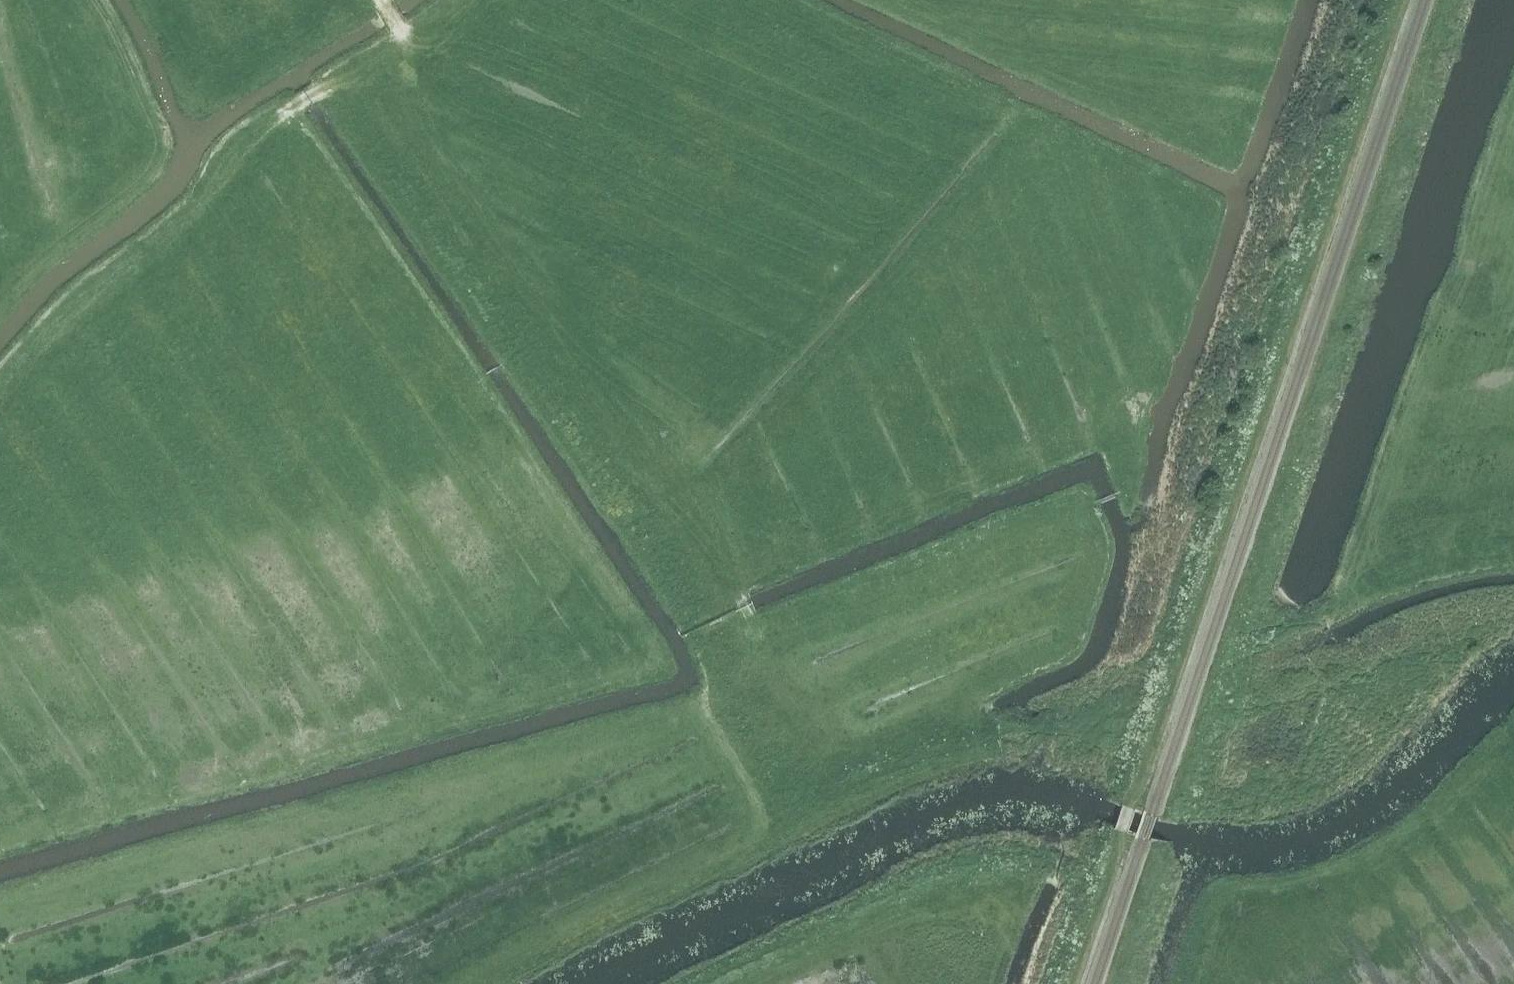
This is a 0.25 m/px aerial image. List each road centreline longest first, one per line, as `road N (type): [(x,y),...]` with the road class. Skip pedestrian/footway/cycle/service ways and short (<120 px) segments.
road 1 (track): [(1111,860),(1155,710)]

